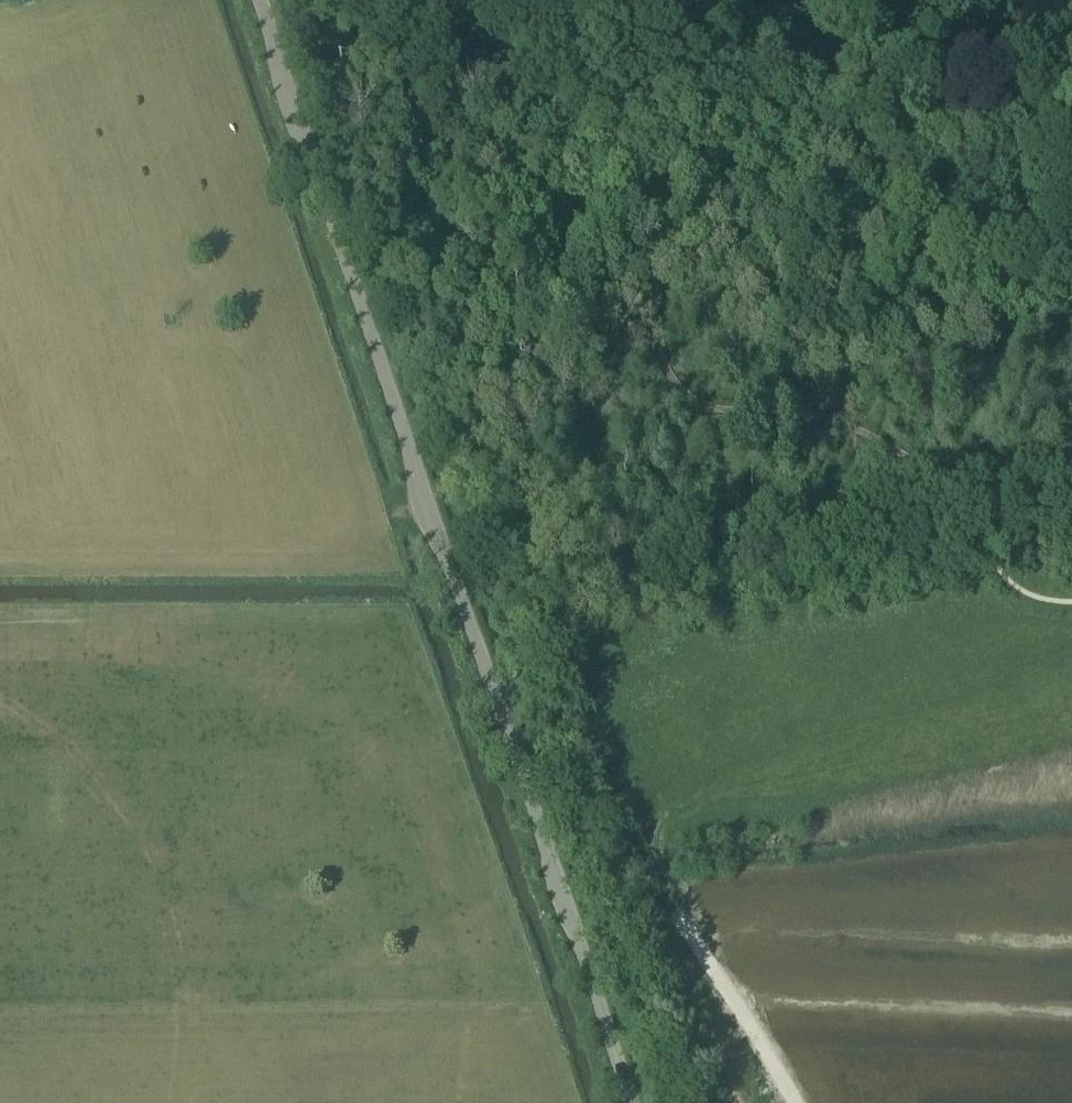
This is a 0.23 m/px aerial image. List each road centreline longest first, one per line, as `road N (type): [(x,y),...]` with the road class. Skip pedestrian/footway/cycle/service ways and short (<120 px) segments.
road 1 (unclassified): [(632,1102),(263,0)]
road 2 (track): [(790,1102),(658,886),(647,859),(665,821)]

